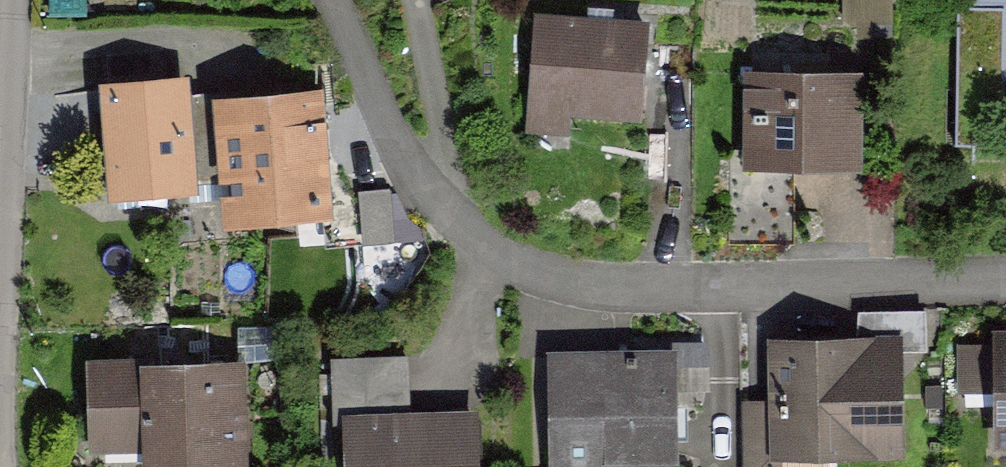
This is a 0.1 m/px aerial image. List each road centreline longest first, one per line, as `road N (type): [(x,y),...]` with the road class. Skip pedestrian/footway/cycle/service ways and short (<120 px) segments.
road 1 (residential): [(333,0),(433,201),(522,266),(631,289),(1005,279)]
road 2 (residential): [(15,0),(0,328)]

